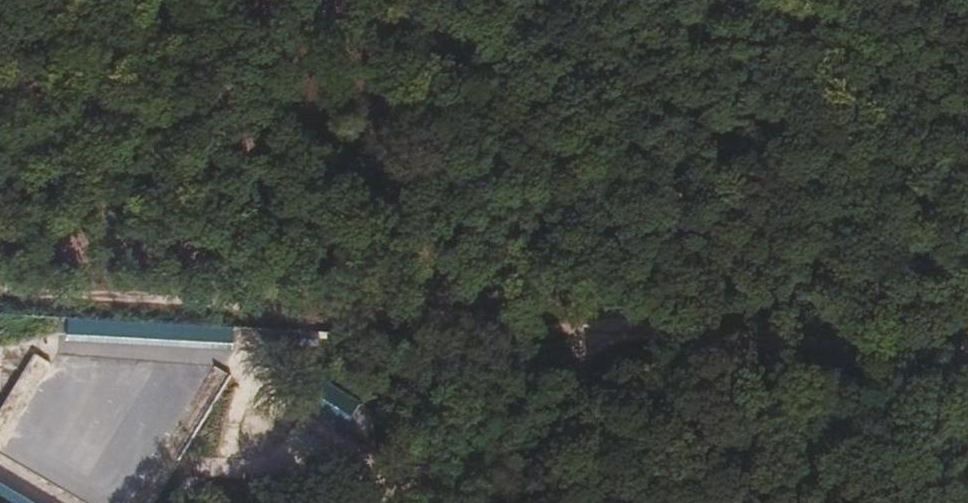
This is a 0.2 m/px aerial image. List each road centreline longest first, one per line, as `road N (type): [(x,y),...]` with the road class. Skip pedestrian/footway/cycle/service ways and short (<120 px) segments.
road 1 (track): [(0,292),(641,329)]

